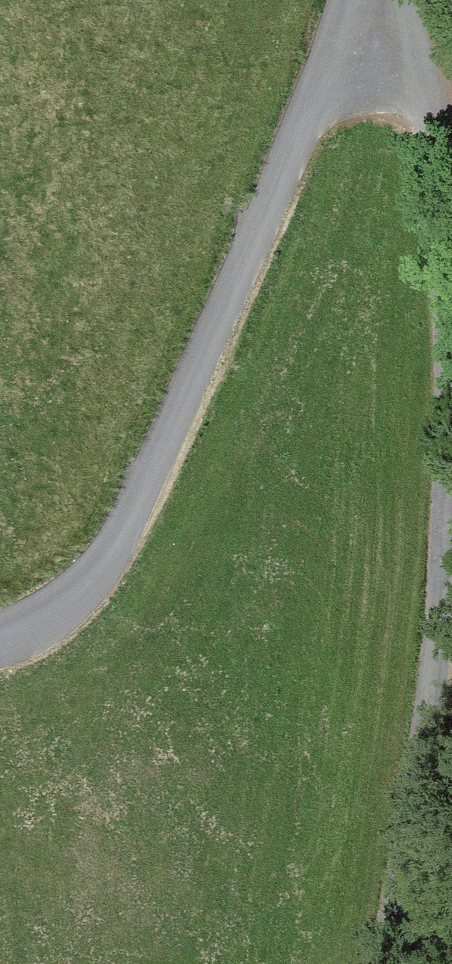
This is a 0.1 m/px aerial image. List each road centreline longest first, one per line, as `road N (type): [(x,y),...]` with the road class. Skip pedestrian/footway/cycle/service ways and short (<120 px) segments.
road 1 (residential): [(0,647),(95,585),(151,489),(360,0)]
road 2 (unclassified): [(392,963),(451,613)]
road 3 (unclassified): [(451,210),(442,134),(412,30),(390,0)]

